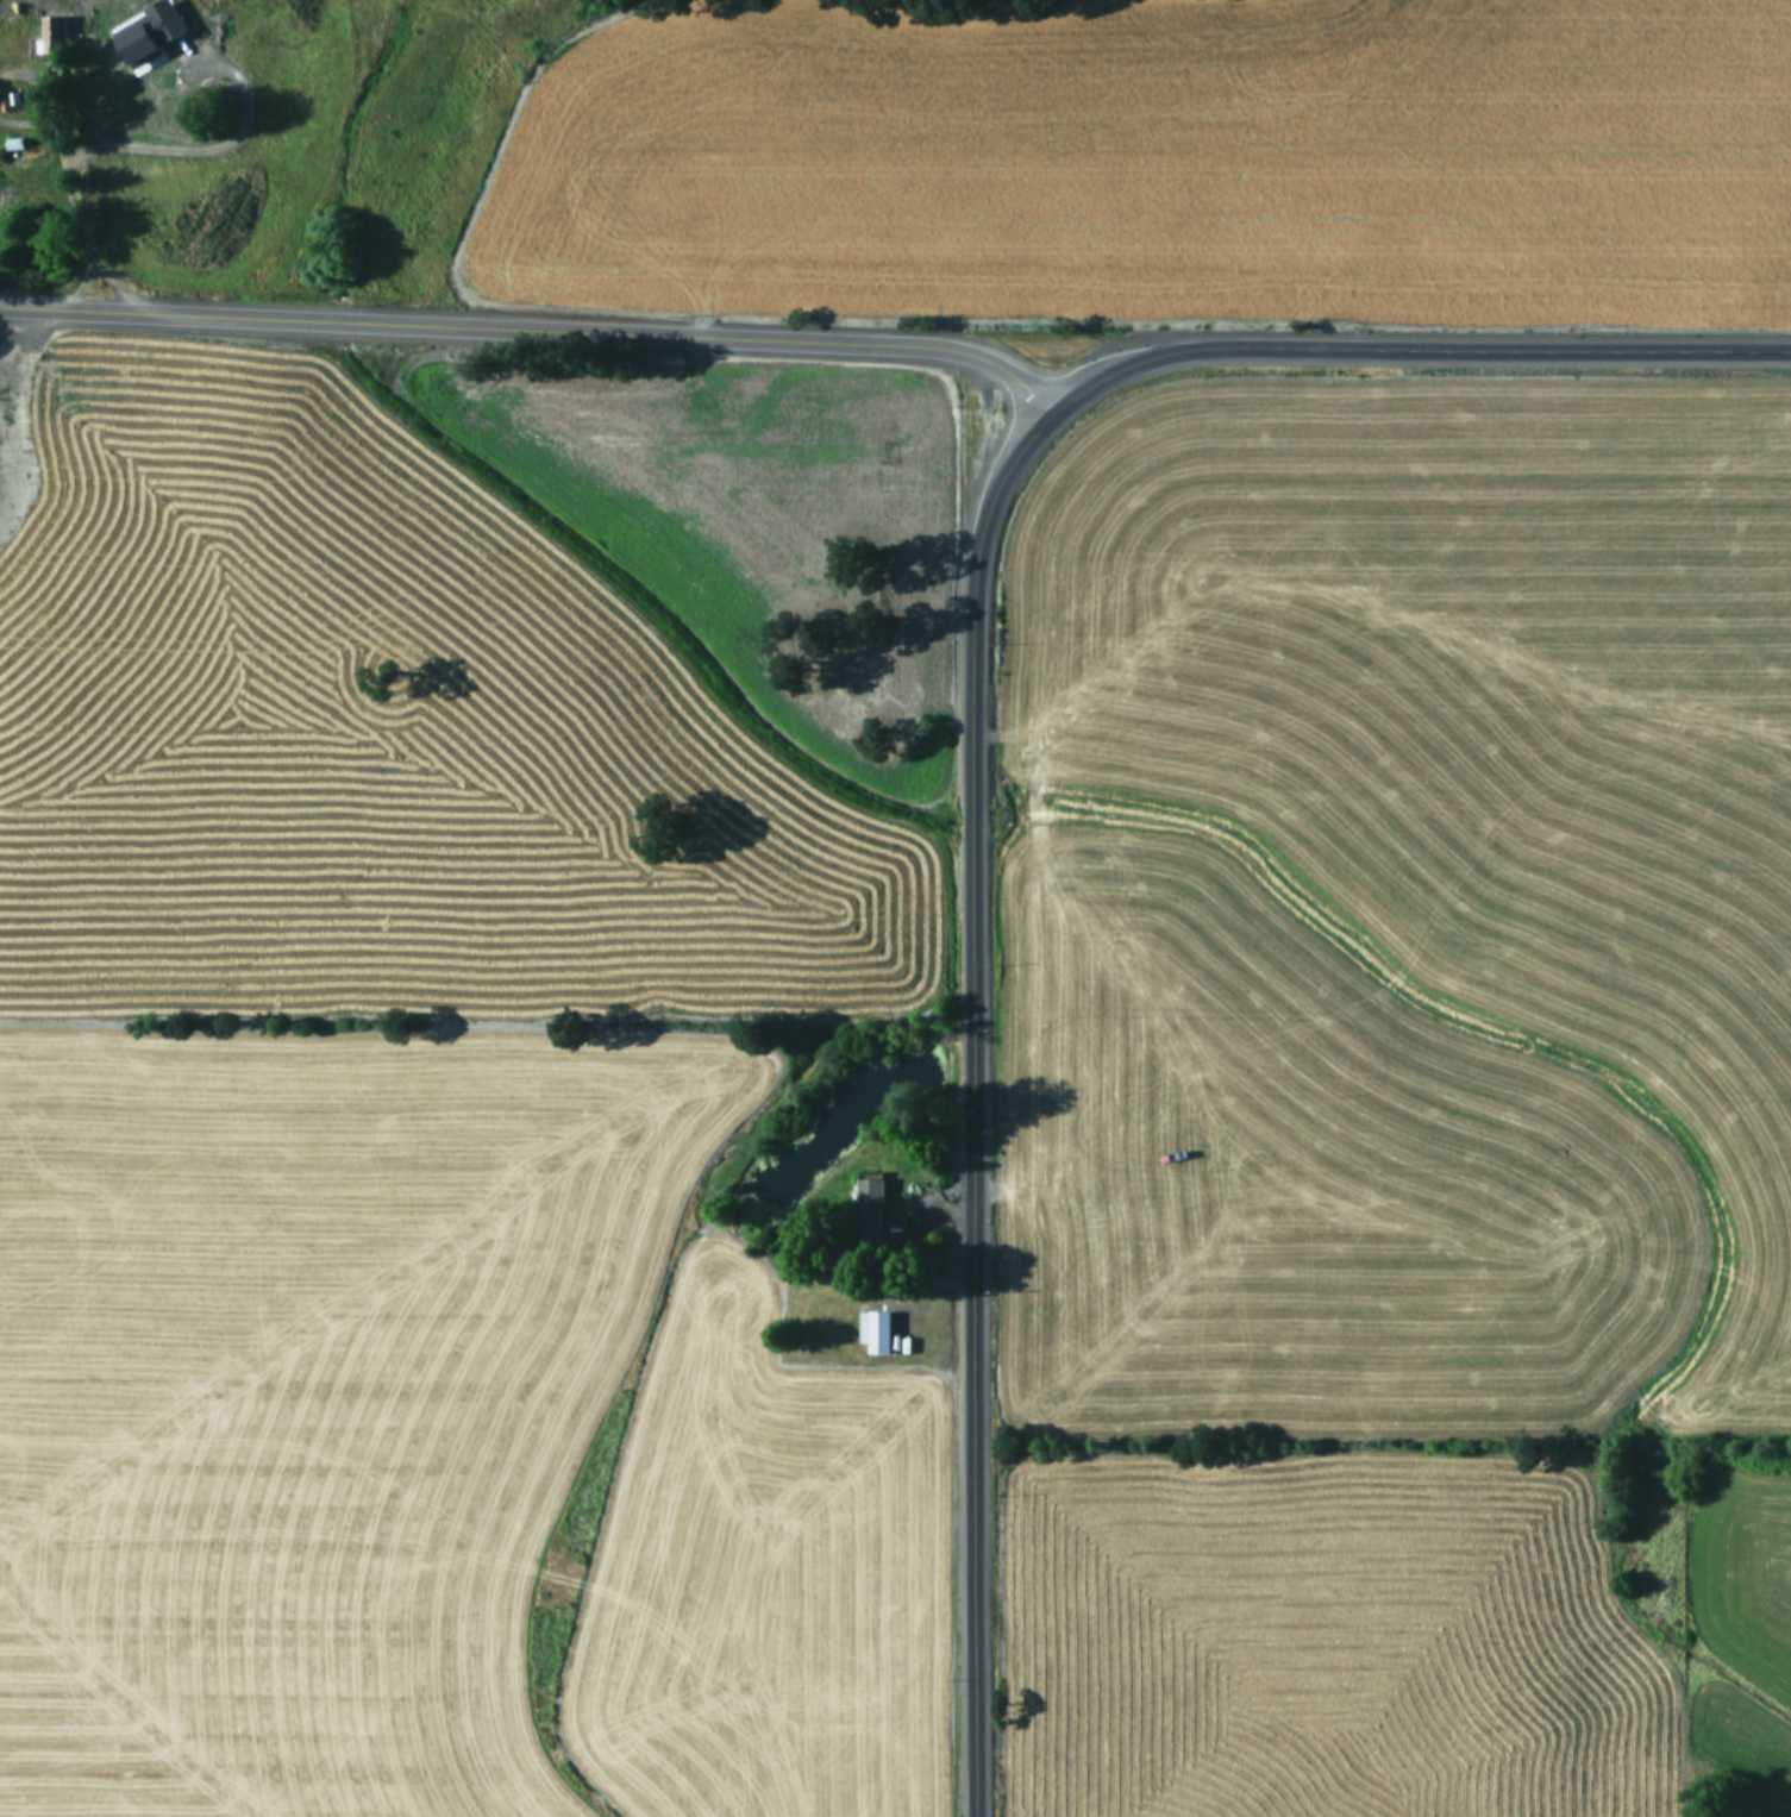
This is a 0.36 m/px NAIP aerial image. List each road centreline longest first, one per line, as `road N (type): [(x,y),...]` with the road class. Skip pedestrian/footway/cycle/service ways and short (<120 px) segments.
road 1 (tertiary): [(979,1816),(976,587),(1004,478),(1051,406)]
road 2 (tertiary): [(1051,406),(991,357),(935,344),(0,307)]
road 3 (tertiary): [(1051,406),(1126,362),(1186,346),(1790,345)]

